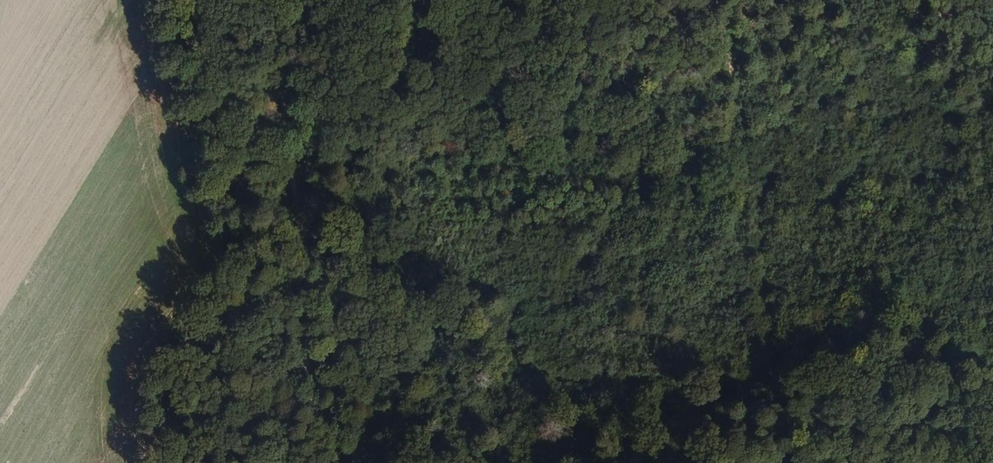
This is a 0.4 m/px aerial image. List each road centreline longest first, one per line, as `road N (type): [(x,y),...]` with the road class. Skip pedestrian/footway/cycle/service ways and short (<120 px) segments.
road 1 (track): [(337,462),(307,374),(308,286),(279,0)]
road 2 (track): [(746,164),(614,74),(592,39),(594,0)]
road 3 (track): [(746,164),(722,0)]
road 4 (track): [(284,49),(420,0)]

